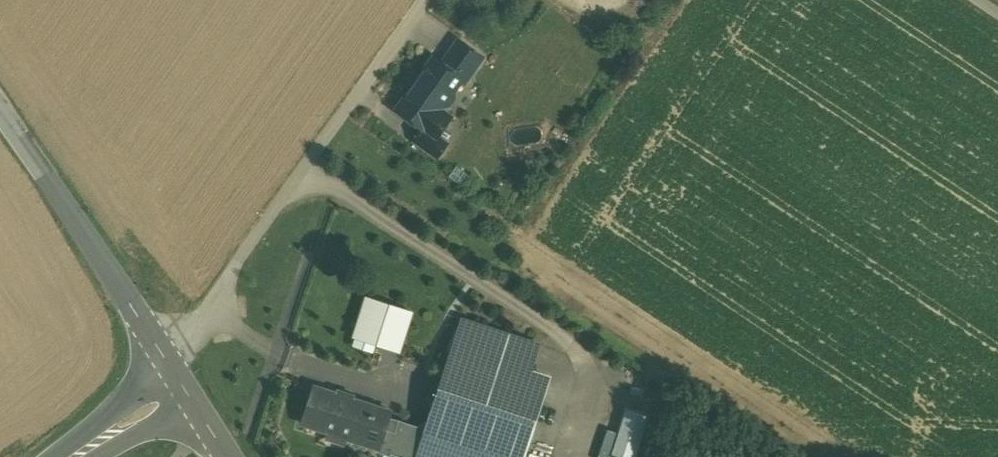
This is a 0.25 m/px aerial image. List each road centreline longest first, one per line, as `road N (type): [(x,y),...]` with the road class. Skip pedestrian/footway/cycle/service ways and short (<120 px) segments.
road 1 (track): [(299,169),(578,354),(591,376),(576,456)]
road 2 (track): [(423,0),(165,356)]
road 3 (tertiary): [(0,112),(165,356),(163,381)]
road 4 (tertiary): [(163,381),(67,456)]

